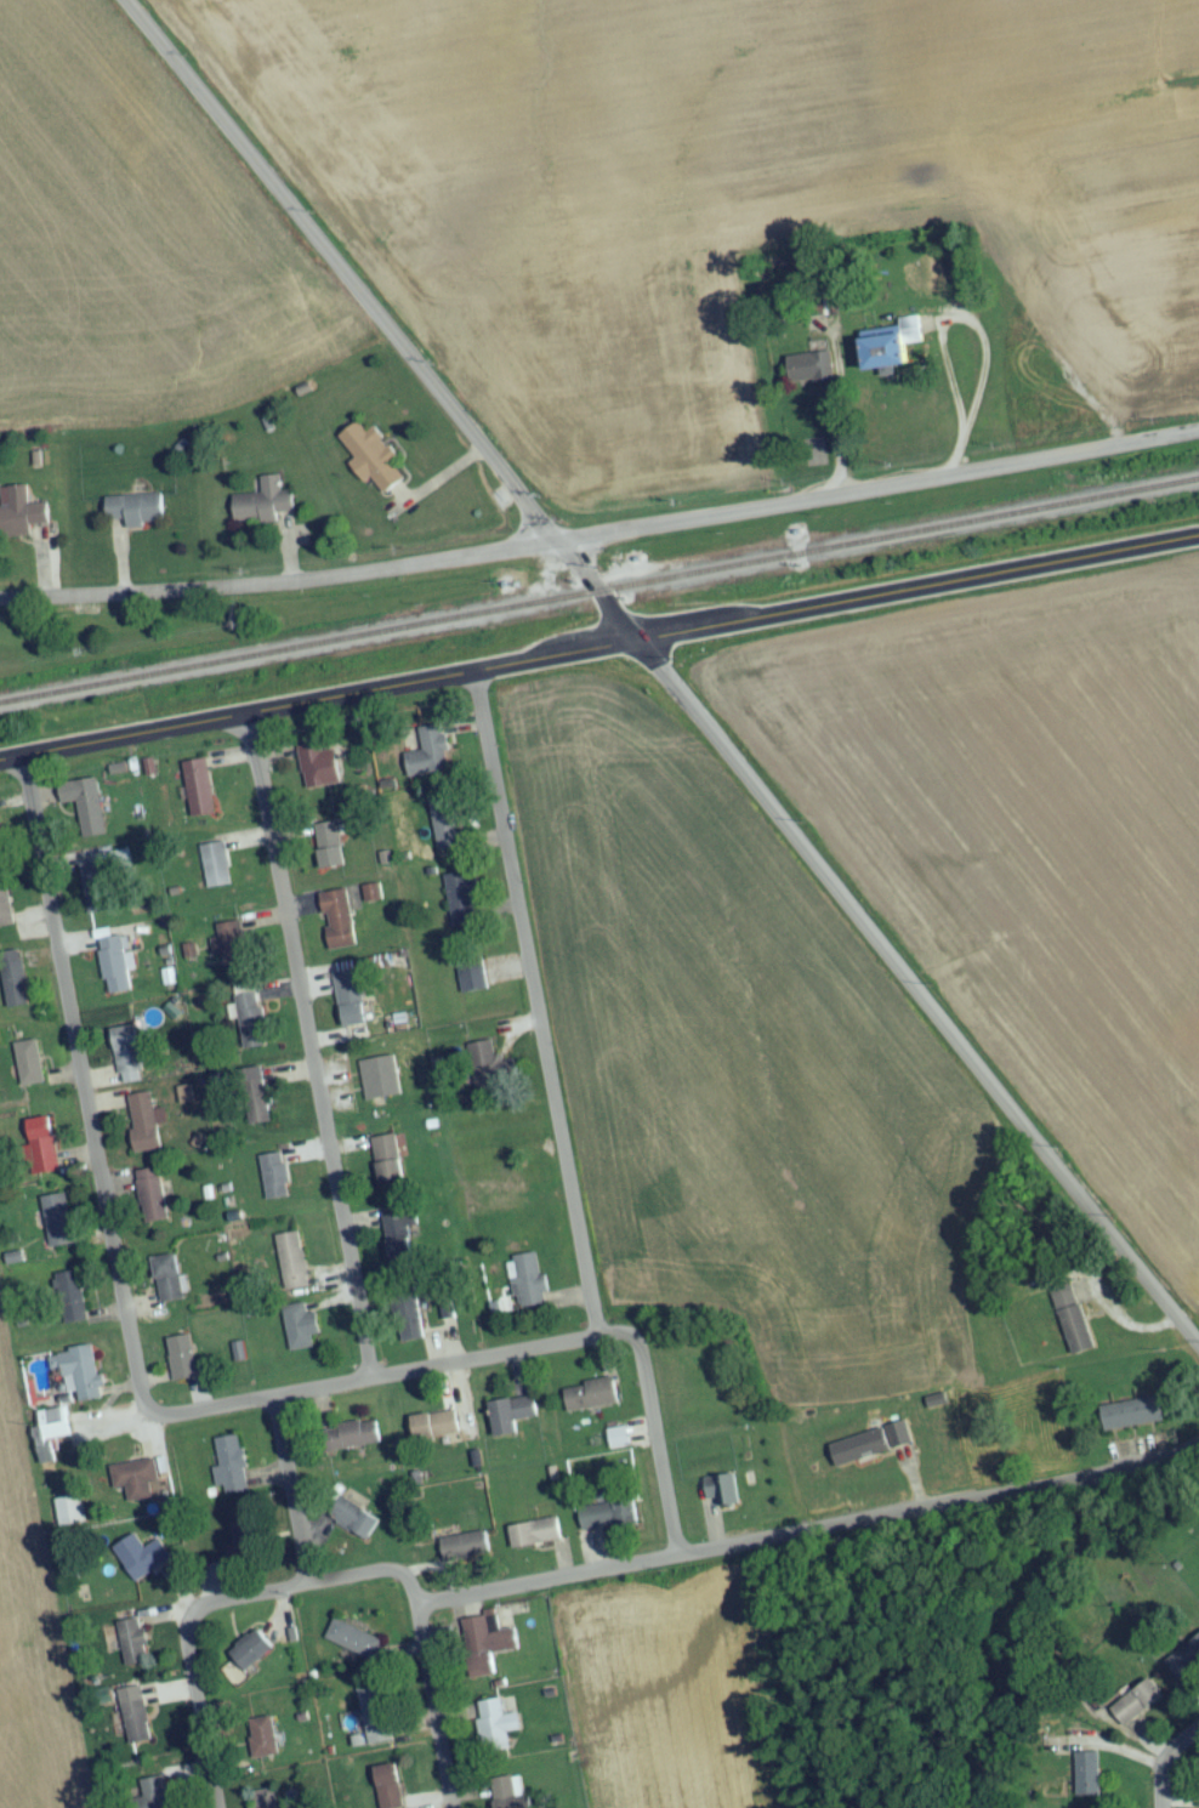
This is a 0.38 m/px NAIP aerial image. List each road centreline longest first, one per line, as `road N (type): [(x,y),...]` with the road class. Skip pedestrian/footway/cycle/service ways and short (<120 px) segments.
road 1 (secondary): [(1198,544),(0,767)]
road 2 (residential): [(184,1614),(396,1574),(419,1613),(1198,1450)]
road 3 (residential): [(682,1563),(637,1335),(601,1344),(473,681)]
road 4 (residential): [(371,1383),(243,720)]
road 5 (residential): [(144,1421),(24,762)]
road 6 (residential): [(1198,433),(549,545)]
road 7 (residential): [(1198,1357),(812,865)]
road 8 (residential): [(549,545),(467,564),(251,591),(0,605)]
road 9 (residential): [(144,1421),(601,1344)]
road 10 (tertiary): [(377,319),(124,0)]
road 11 (tertiary): [(549,545),(377,319)]
road 12 (residential): [(812,865),(631,647)]
road 13 (residential): [(455,1807),(419,1613)]
road 14 (residential): [(184,1614),(213,1807)]
road 15 (residential): [(308,1591),(268,1403)]
road 16 (tertiary): [(631,647),(549,545)]

